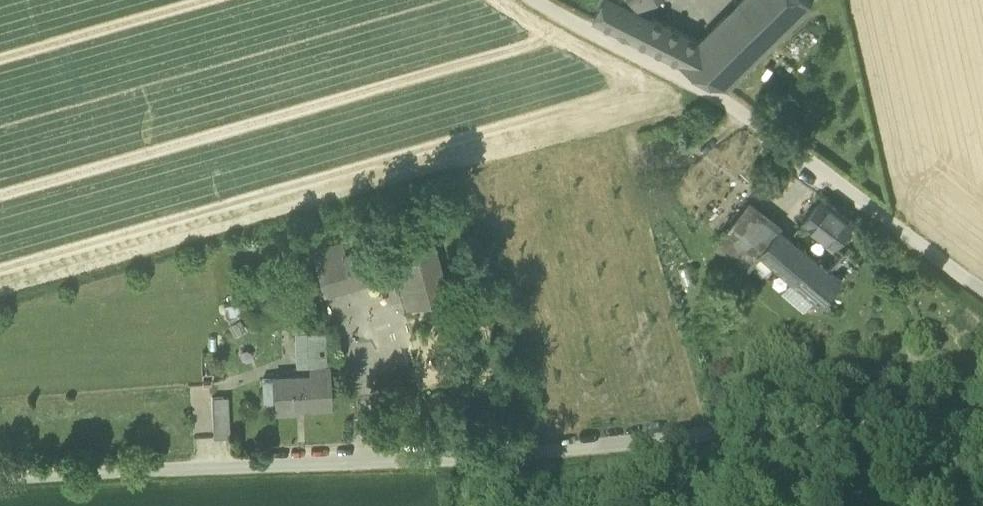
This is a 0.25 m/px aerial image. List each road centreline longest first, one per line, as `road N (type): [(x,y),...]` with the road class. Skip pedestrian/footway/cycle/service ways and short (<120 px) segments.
road 1 (unclassified): [(0,478),(529,455),(920,407),(982,410)]
road 2 (unclassified): [(537,0),(722,98),(982,297)]

